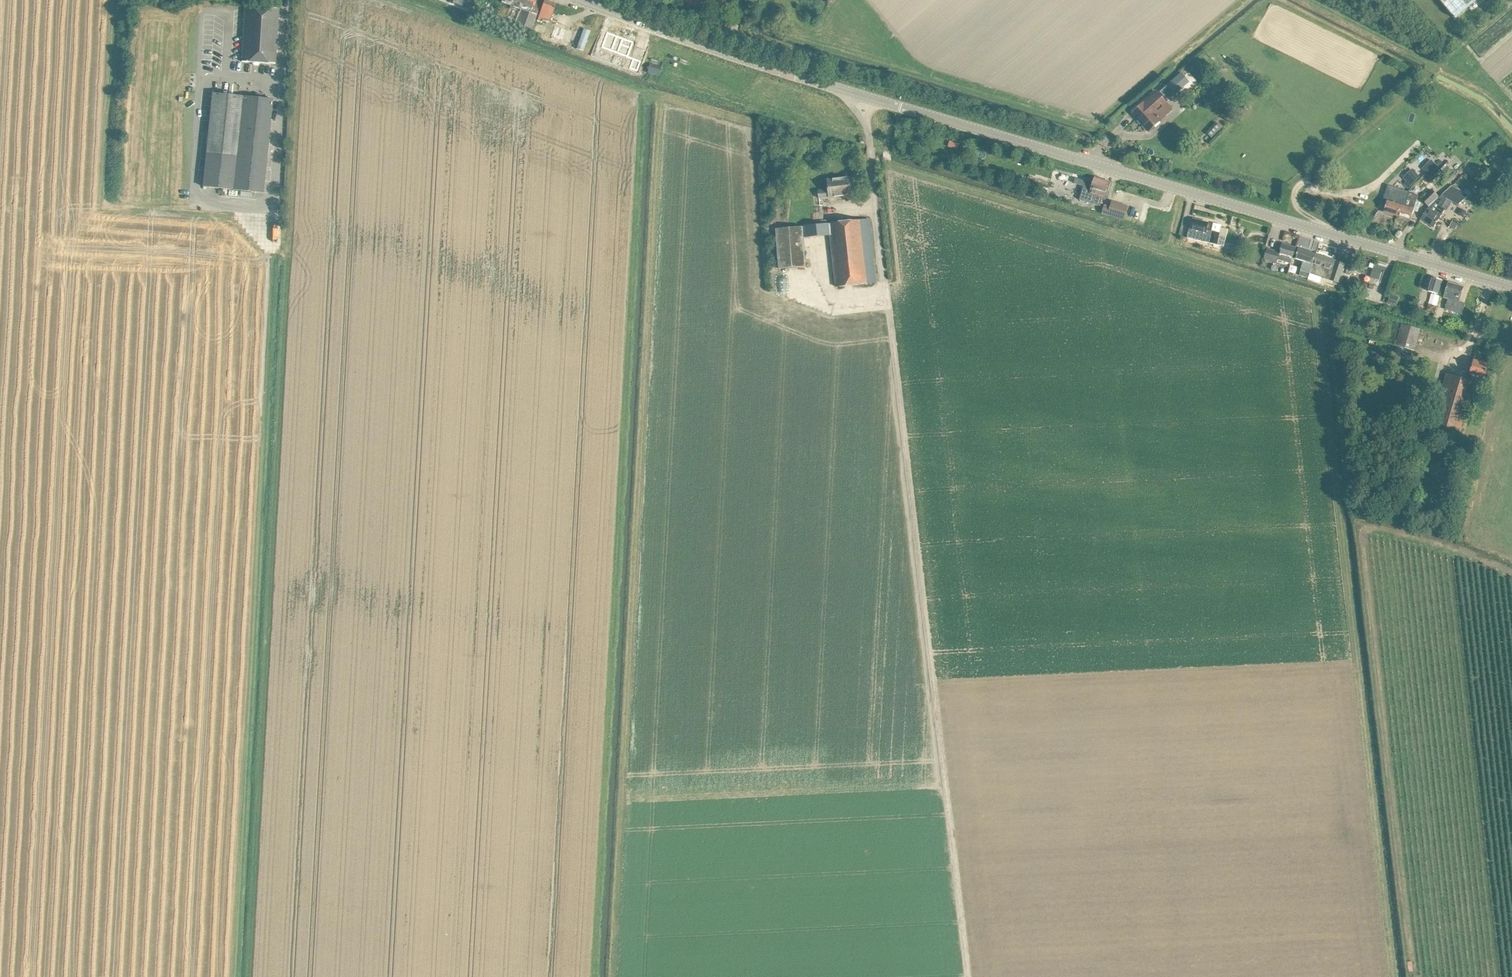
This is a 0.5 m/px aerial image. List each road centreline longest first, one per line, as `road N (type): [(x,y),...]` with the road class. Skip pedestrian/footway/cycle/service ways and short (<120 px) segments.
road 1 (tertiary): [(1511,288),(863,96),(582,0)]
road 2 (track): [(883,296),(968,976)]
road 3 (residential): [(273,210),(288,0)]

